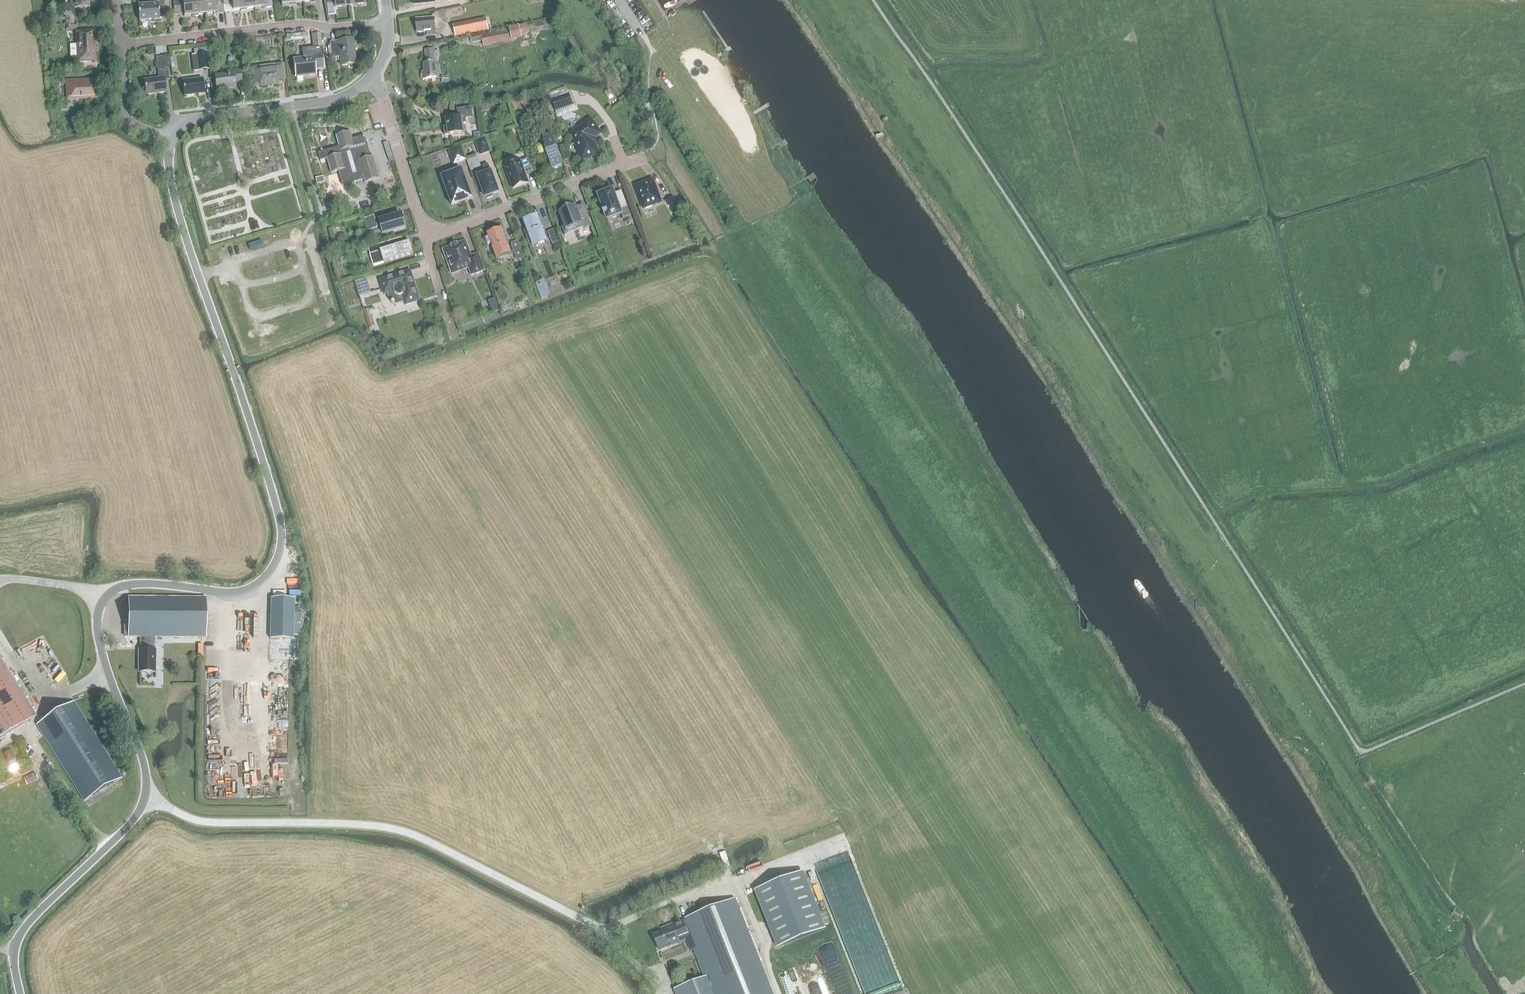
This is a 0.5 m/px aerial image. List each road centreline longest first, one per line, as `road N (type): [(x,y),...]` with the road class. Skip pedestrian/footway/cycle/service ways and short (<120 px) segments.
road 1 (unclassified): [(19,993),(12,953),(18,934),(145,801),(144,765),(99,649),(101,601),(125,586),(236,591),(266,576),(280,541),(270,487),(180,220),(169,177),(172,137)]
road 2 (residential): [(119,45),(299,24),(387,24)]
road 3 (residential): [(425,239),(645,158)]
road 4 (unclassified): [(172,137),(190,120),(337,100),(370,77)]
road 5 (residential): [(370,77),(425,239)]
road 6 (residential): [(172,137),(132,124),(123,111),(119,45)]

